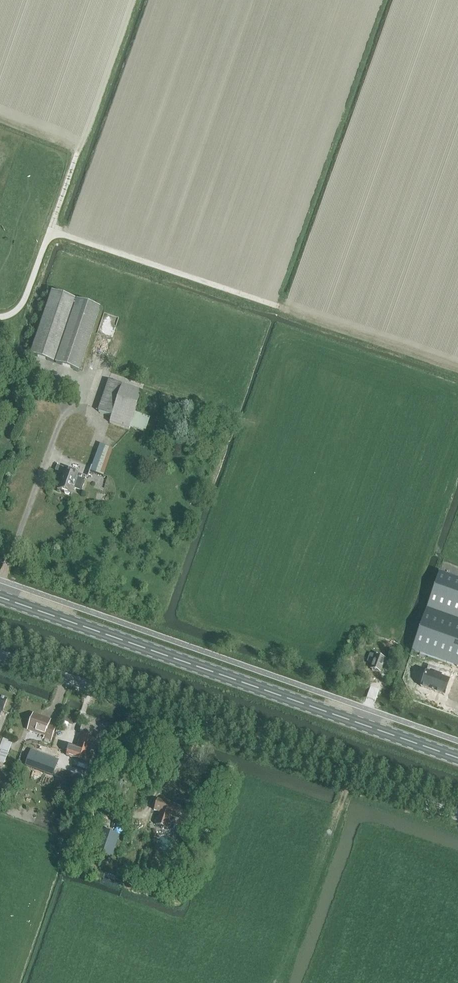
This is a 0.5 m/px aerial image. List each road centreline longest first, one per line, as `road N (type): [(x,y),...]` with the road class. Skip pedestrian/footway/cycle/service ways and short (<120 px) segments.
road 1 (primary): [(457,758),(0,596)]
road 2 (unclassified): [(457,815),(0,654)]

